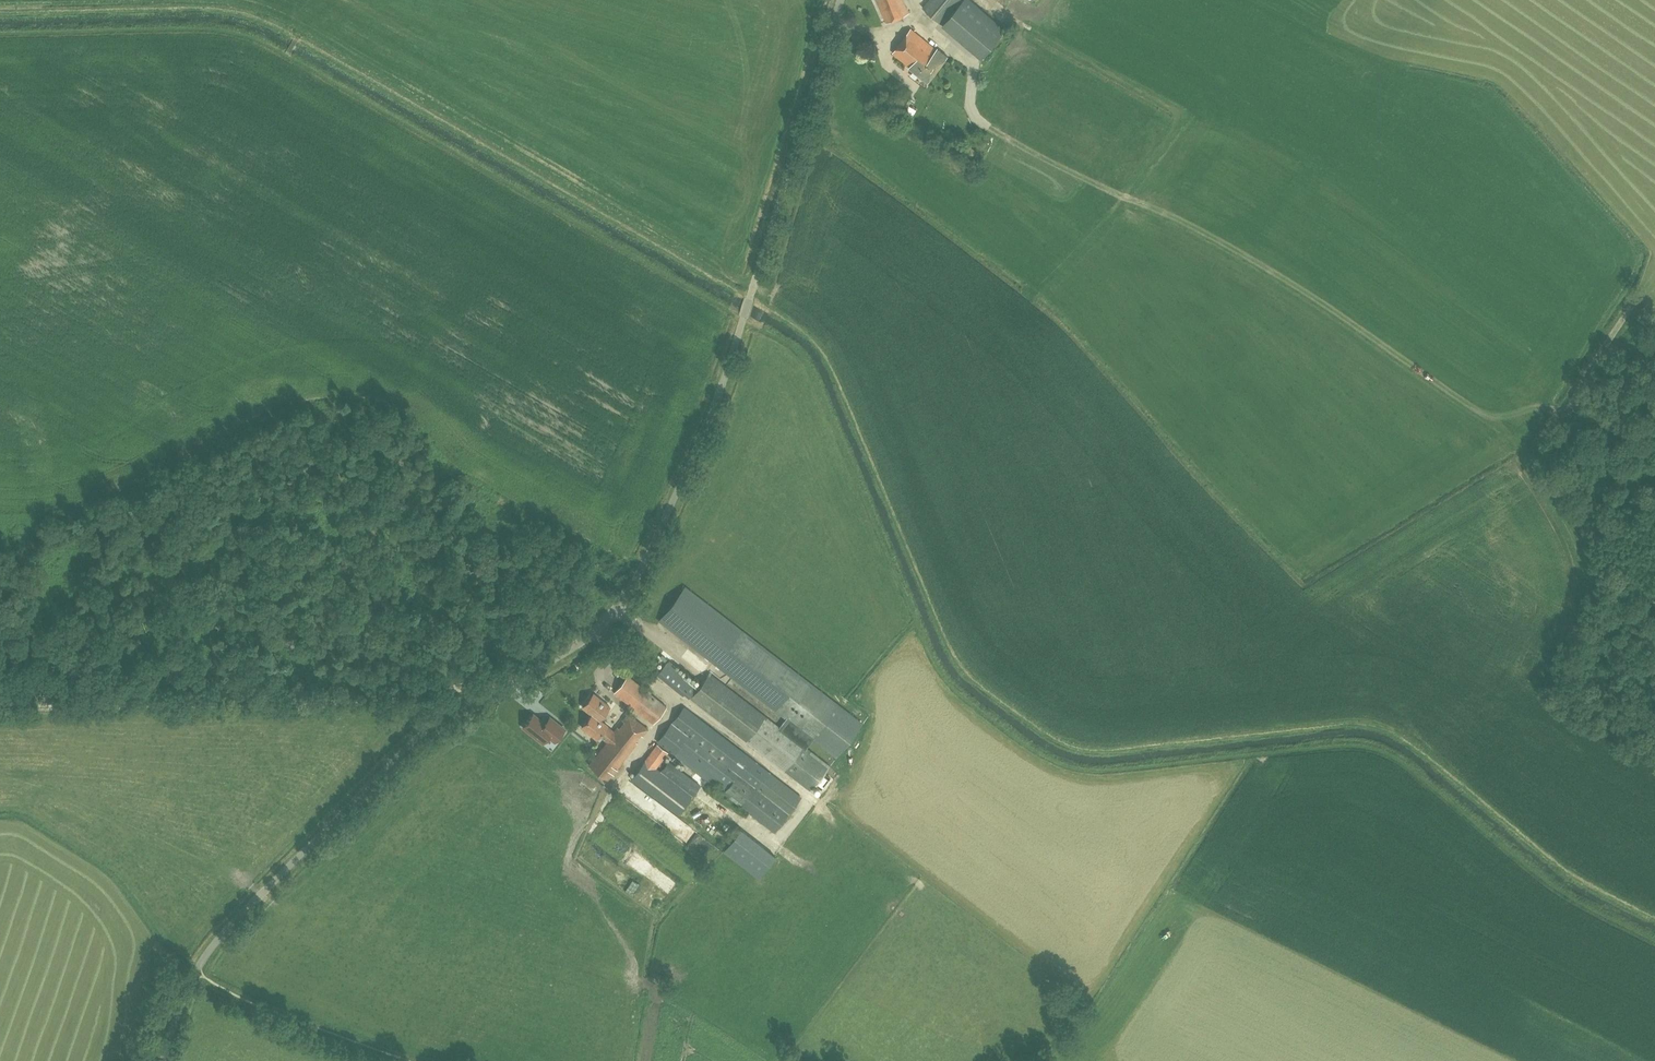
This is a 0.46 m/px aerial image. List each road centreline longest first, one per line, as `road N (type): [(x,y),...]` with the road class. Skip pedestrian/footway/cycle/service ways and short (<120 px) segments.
road 1 (unclassified): [(163,1060),(210,950),(420,735),(574,649),(628,593),(721,393),(841,0)]

